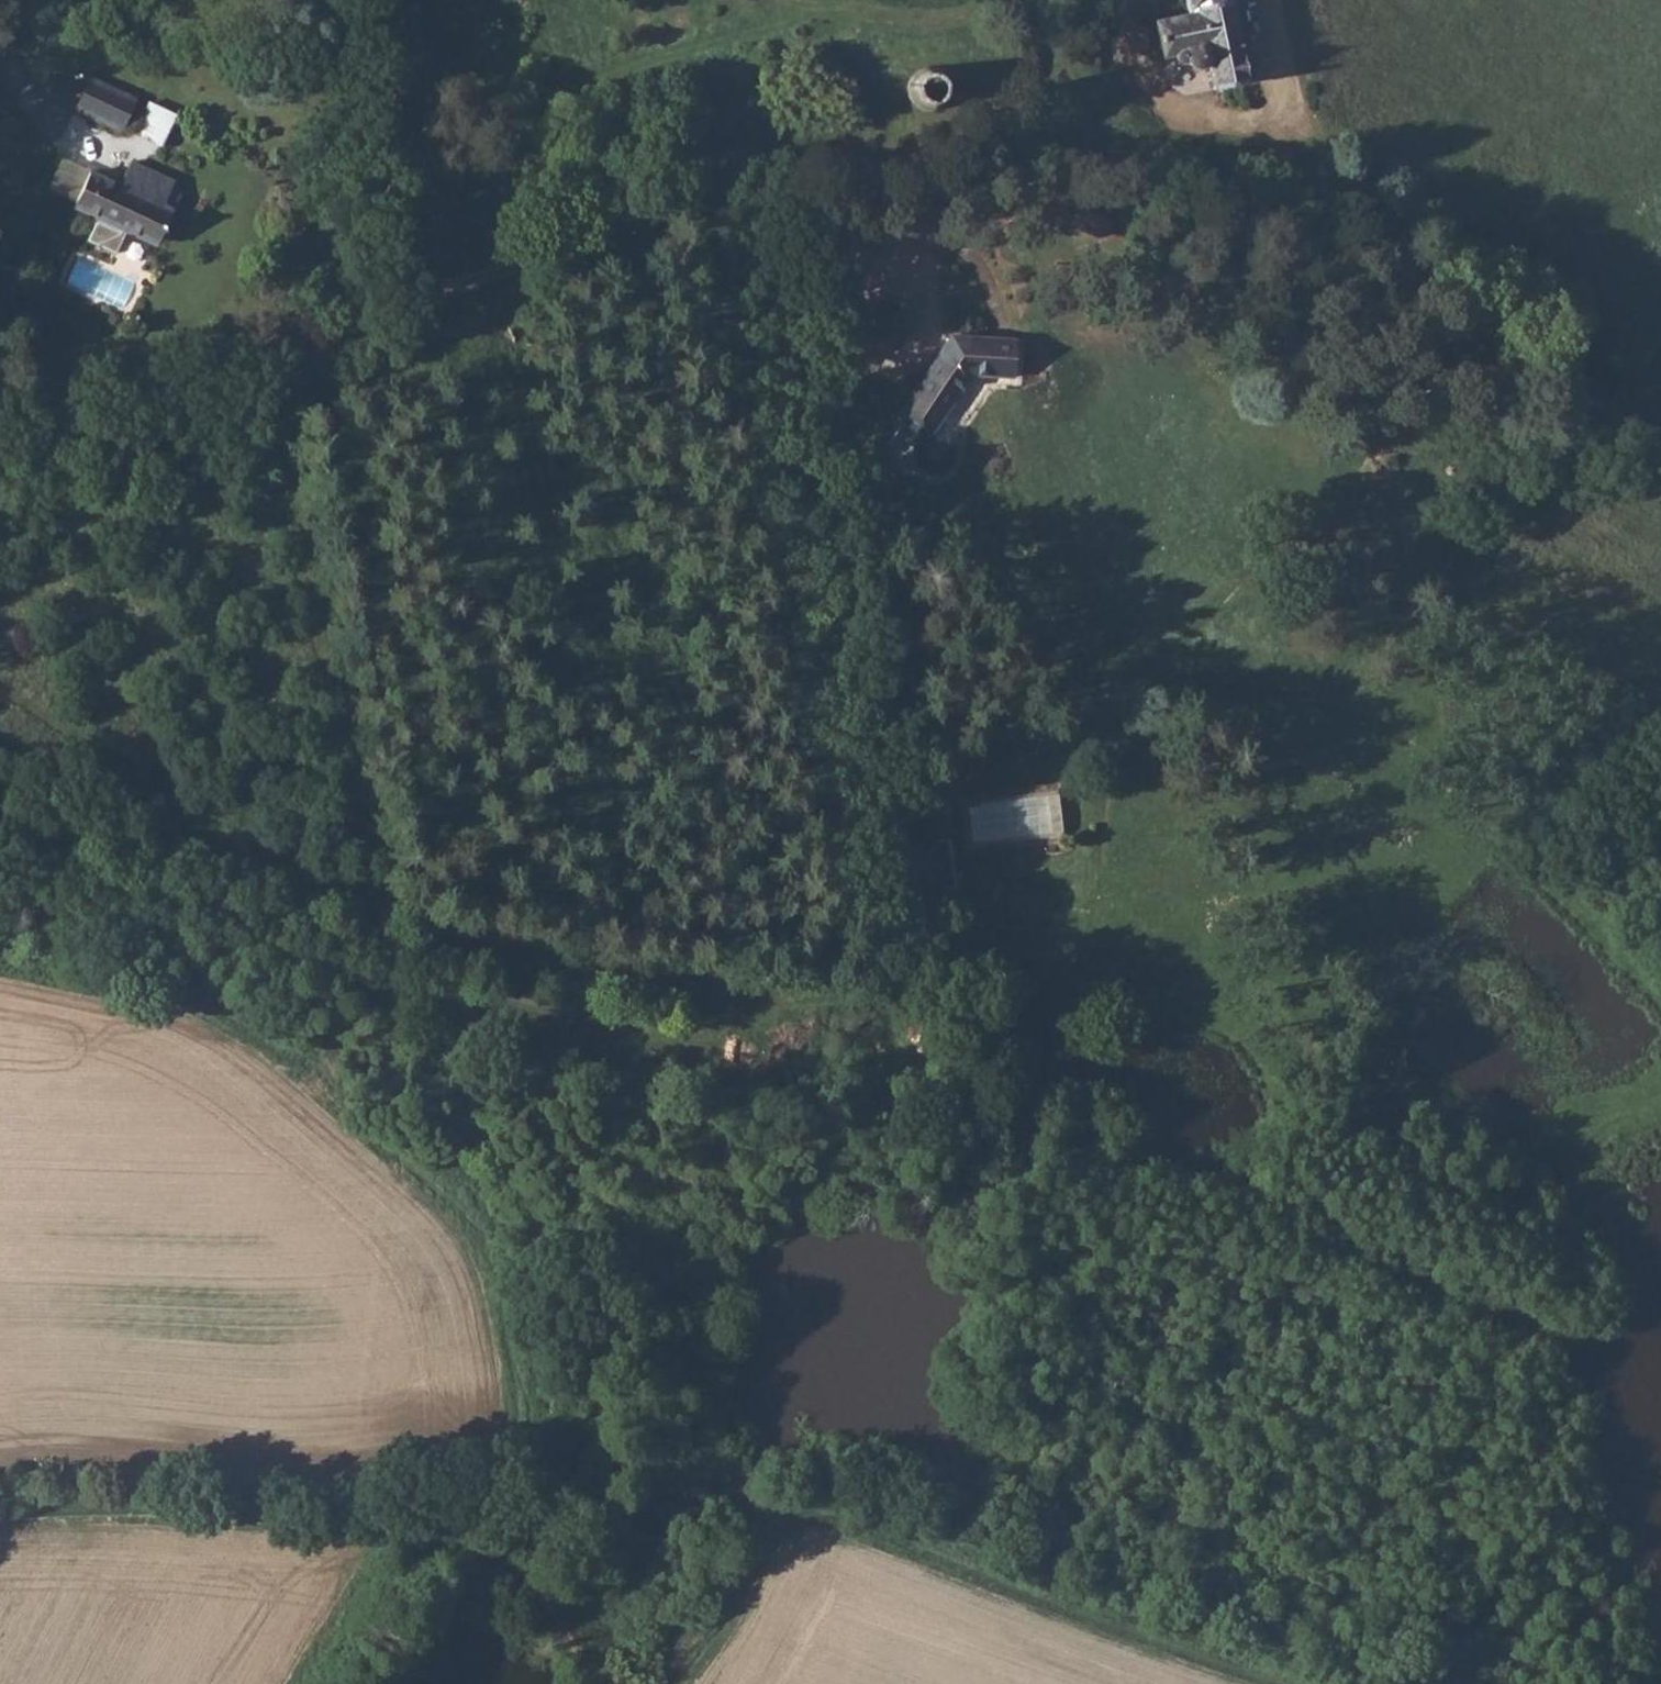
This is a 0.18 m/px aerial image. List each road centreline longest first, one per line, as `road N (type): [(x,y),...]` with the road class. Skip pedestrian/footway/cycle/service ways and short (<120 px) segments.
road 1 (track): [(670,1683),(752,1571),(801,1533),(857,1535),(1260,1683)]
road 2 (track): [(0,1512),(111,1502),(212,1506),(458,1540),(528,1599),(595,1683)]
road 3 (track): [(370,0),(406,340)]

